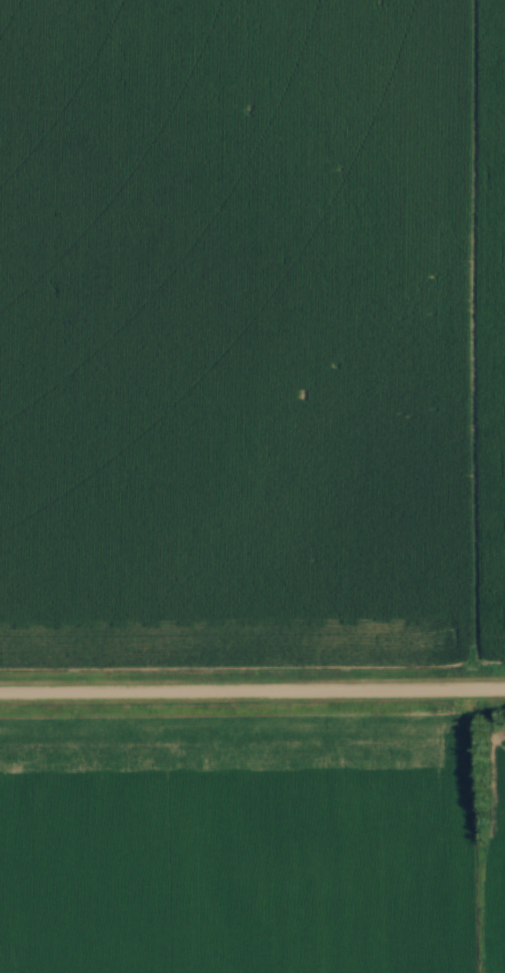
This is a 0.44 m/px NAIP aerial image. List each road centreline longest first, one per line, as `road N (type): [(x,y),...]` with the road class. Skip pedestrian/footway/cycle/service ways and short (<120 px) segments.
road 1 (residential): [(504,697),(0,701)]

